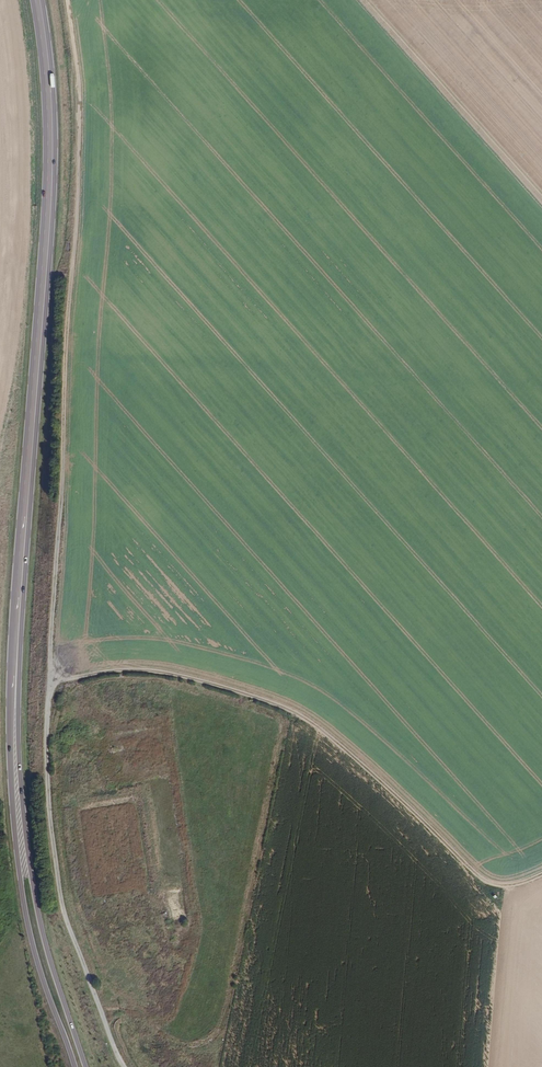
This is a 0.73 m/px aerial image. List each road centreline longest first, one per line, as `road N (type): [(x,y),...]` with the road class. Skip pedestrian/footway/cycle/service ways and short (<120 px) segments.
road 1 (track): [(123,1066),(65,916),(48,790),(80,156),(68,0)]
road 2 (primary): [(15,713),(51,162),(38,0)]
road 3 (track): [(48,695),(103,672),(149,671),(265,703),(355,760),(484,880),(506,893),(541,879)]
road 4 (primary): [(15,713),(25,911),(76,1066)]
road 5 (primary): [(85,1066),(36,901),(15,713)]
road 6 (track): [(103,1018),(129,1013),(160,1022),(175,1014),(197,923),(177,780)]

